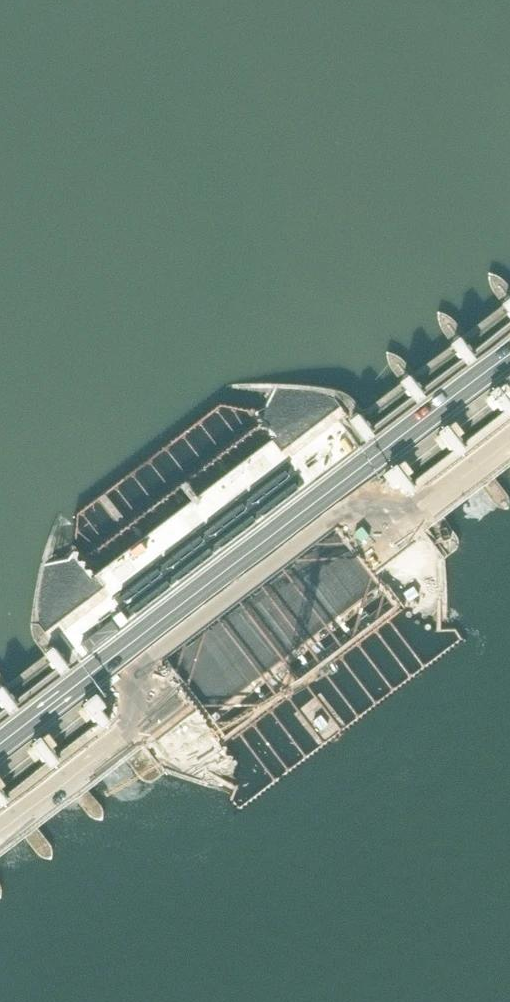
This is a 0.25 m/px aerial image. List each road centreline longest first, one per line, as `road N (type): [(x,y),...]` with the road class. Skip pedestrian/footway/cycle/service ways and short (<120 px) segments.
road 1 (motorway): [(509,354),(0,747)]
road 2 (motorway): [(0,834),(509,442)]

